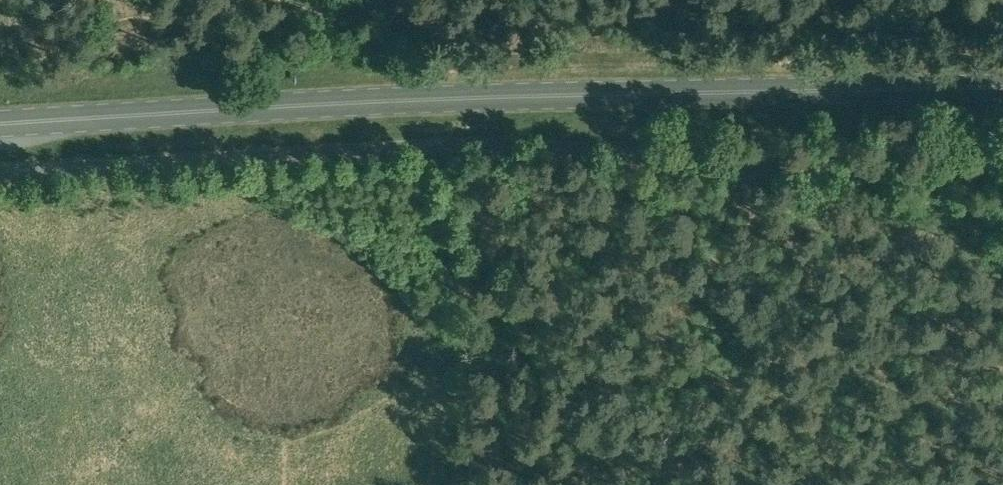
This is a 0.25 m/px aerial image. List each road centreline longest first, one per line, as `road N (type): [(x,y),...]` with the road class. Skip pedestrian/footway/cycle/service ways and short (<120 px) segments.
road 1 (primary): [(0,128),(431,103),(1002,88)]
road 2 (unclassified): [(1002,144),(434,151),(0,176)]

